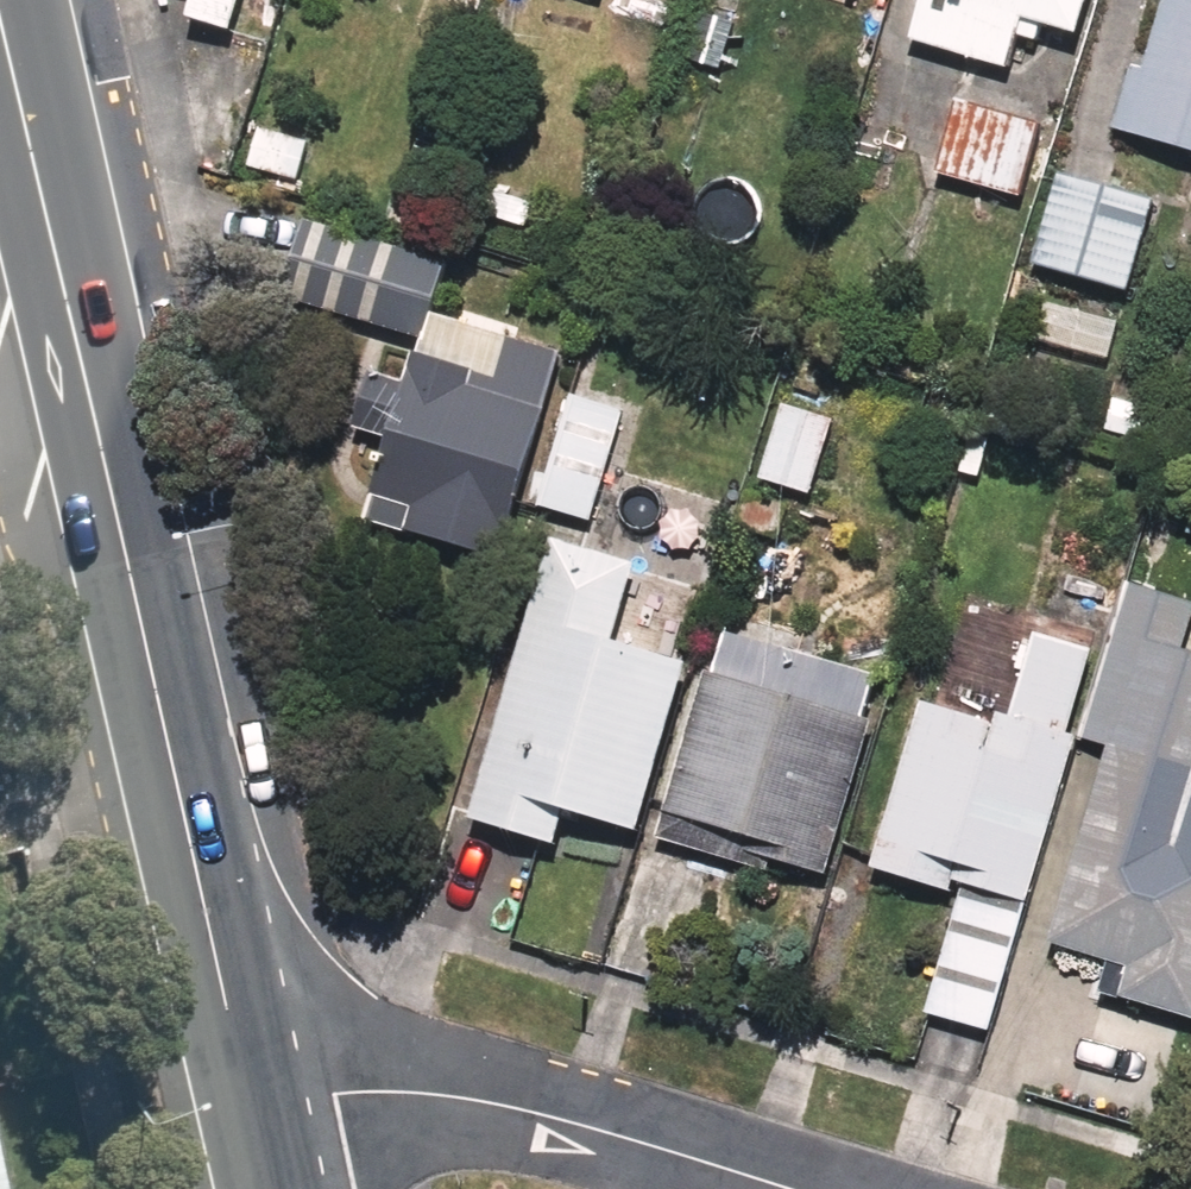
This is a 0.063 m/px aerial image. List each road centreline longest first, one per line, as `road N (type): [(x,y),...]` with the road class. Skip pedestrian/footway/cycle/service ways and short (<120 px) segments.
road 1 (secondary): [(0,37),(248,1111)]
road 2 (residential): [(248,1111),(339,1094),(429,1094),(516,1109),(786,1188)]

